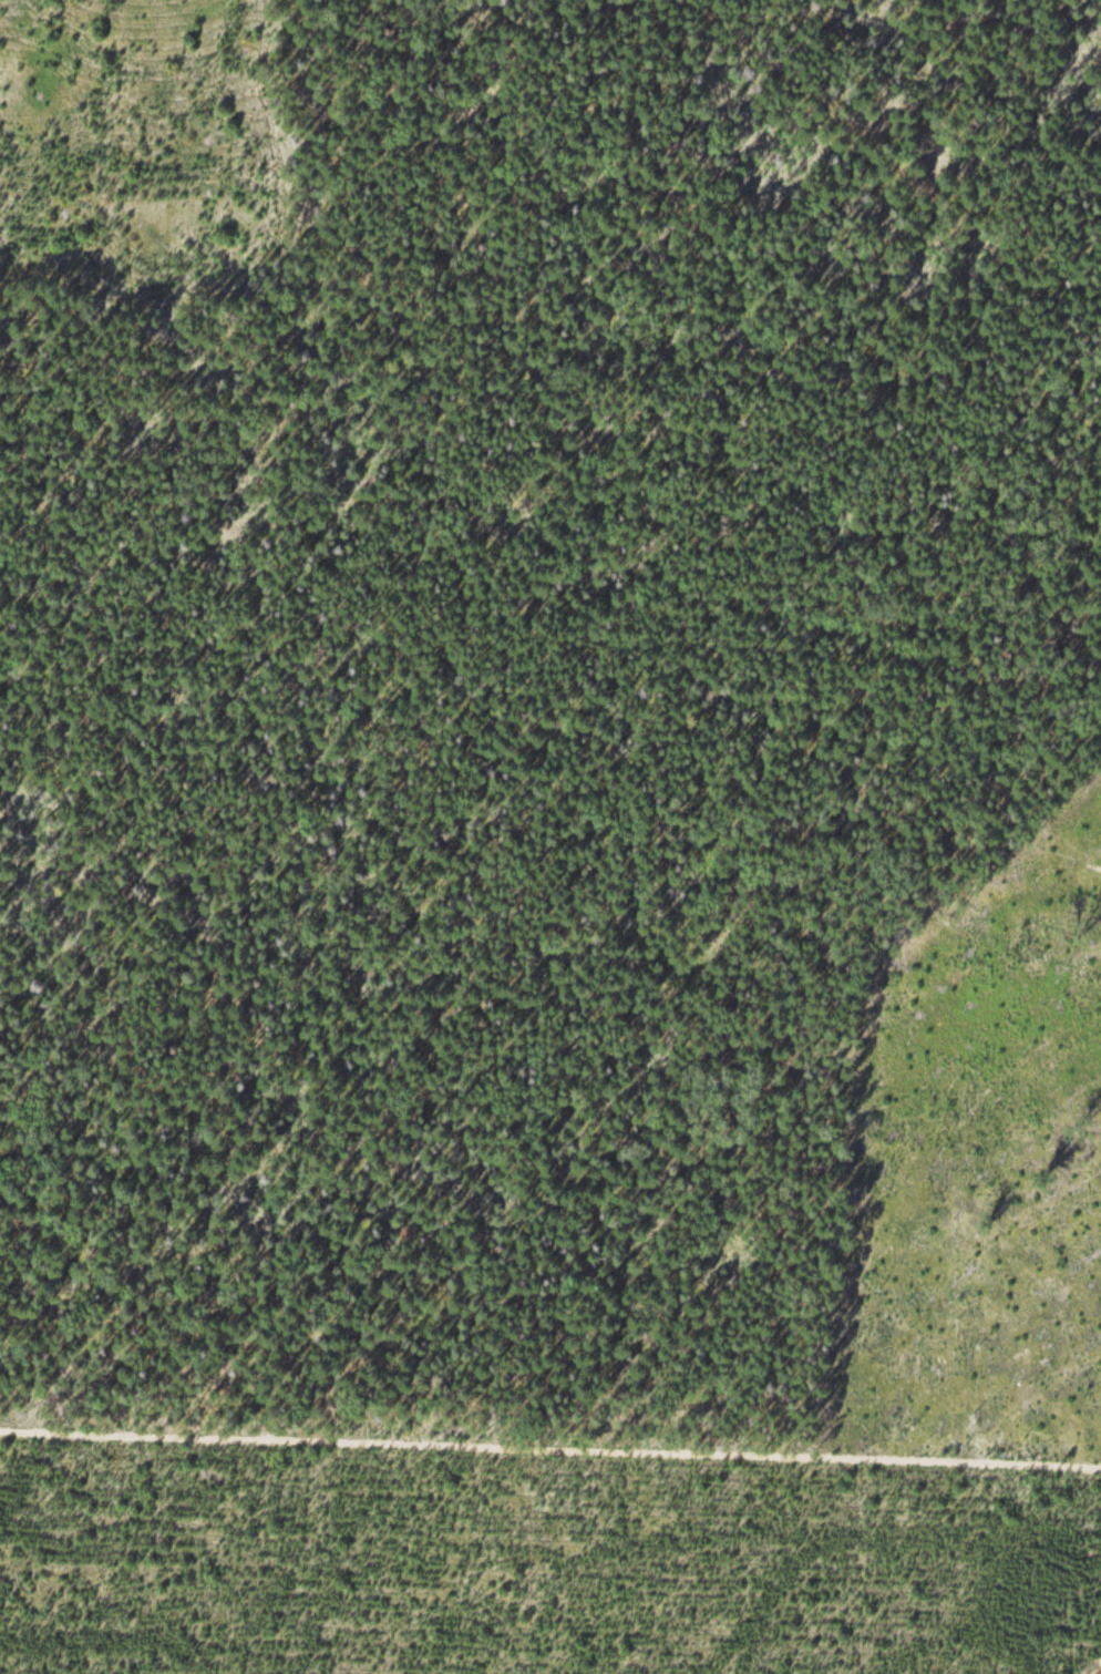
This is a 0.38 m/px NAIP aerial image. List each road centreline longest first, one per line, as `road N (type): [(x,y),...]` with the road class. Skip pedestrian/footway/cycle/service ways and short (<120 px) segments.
road 1 (track): [(1100,1468),(0,1423)]
road 2 (track): [(328,0),(286,236),(216,350),(0,392)]

